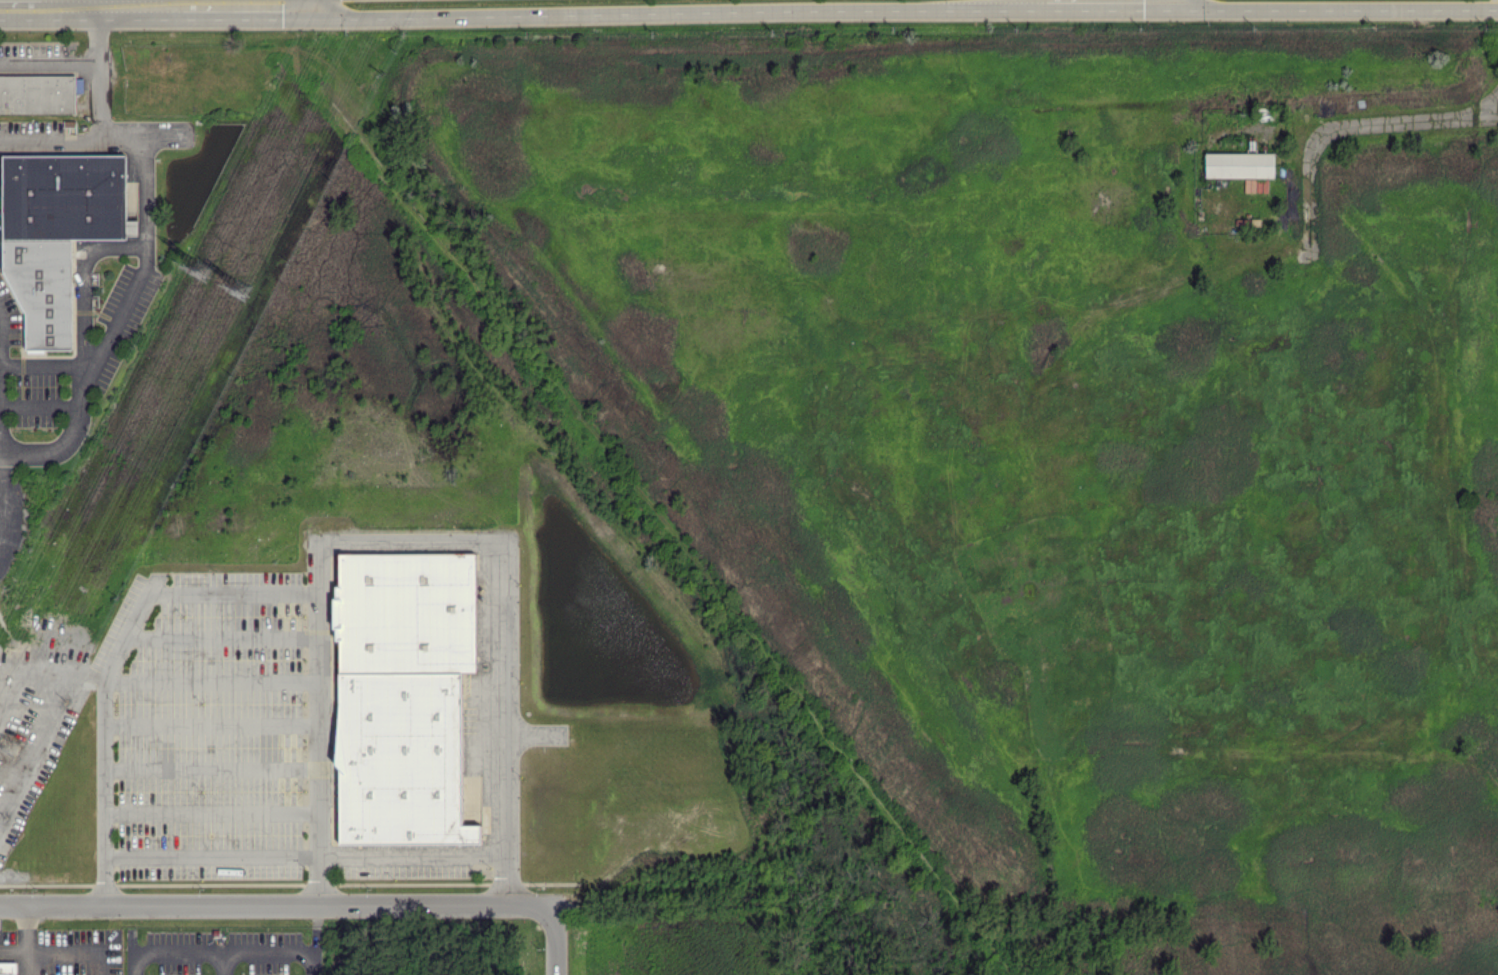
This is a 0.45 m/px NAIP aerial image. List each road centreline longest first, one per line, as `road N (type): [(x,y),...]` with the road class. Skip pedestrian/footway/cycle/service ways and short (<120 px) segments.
road 1 (residential): [(0,904),(555,901)]
road 2 (tertiary): [(122,5),(553,0)]

